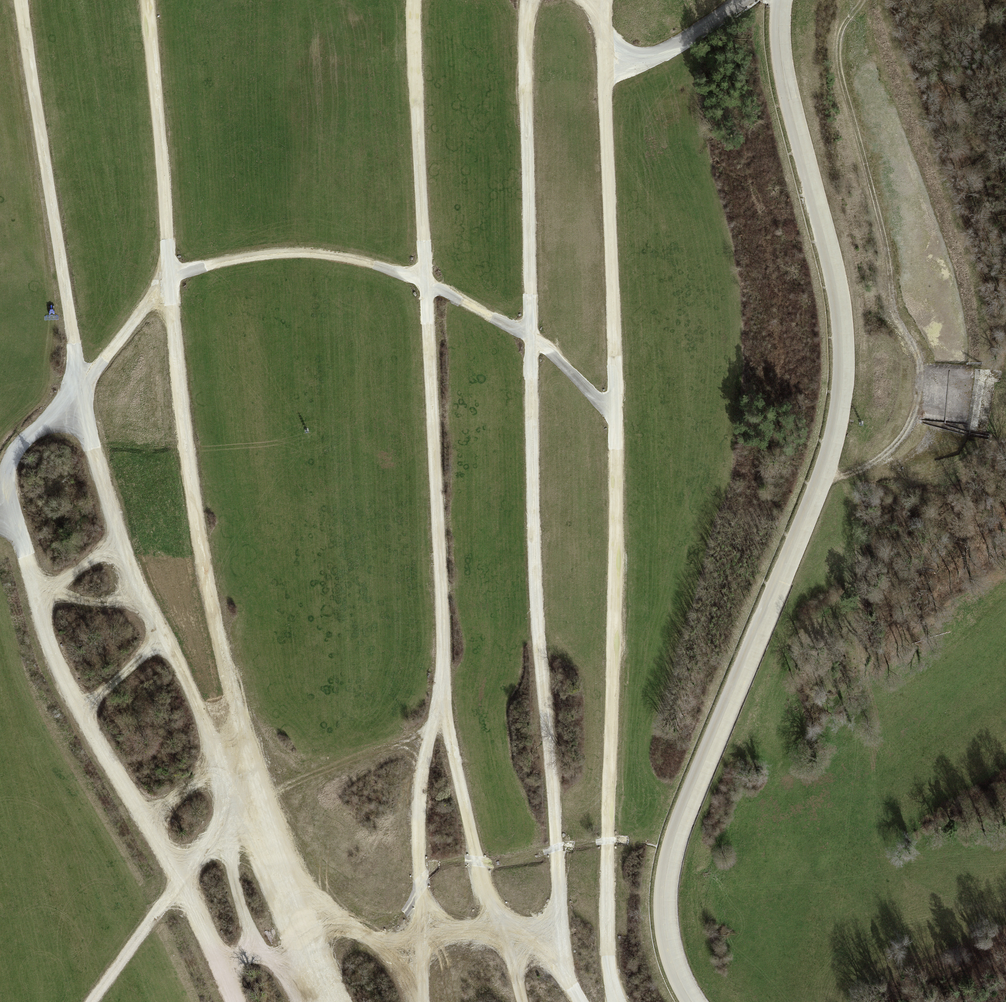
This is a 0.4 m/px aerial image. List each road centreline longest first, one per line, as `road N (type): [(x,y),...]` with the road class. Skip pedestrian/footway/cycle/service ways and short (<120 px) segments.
road 1 (track): [(617,1001),(608,874),(615,419),(601,0)]
road 2 (track): [(550,953),(558,886),(537,632),(530,0)]
road 3 (track): [(209,736),(142,599),(77,394),(170,276),(146,0)]
road 4 (track): [(170,276),(184,460),(205,567),(264,824),(329,1001)]
road 5 (track): [(443,709),(413,0)]
road 6 (track): [(0,512),(21,540),(53,657),(181,878),(219,836),(264,824)]
road 7 (track): [(21,0),(77,394),(28,437),(0,480)]
road 8 (track): [(170,276),(269,254),(370,264),(531,340),(615,419)]
road 9 (track): [(580,1001),(550,953),(486,906),(443,709)]
road 10 (track): [(300,930),(343,926),(389,949),(419,949),(513,925),(523,1001)]
road 11 (track): [(443,709),(431,726),(417,811),(421,1001)]
road 12 (track): [(92,1001),(181,878),(236,1001)]
road 13 (track): [(209,736),(223,796),(219,836),(256,949)]
road 14 (track): [(142,599),(37,599),(119,538)]
road 15 (track): [(742,0),(682,42),(604,66)]

